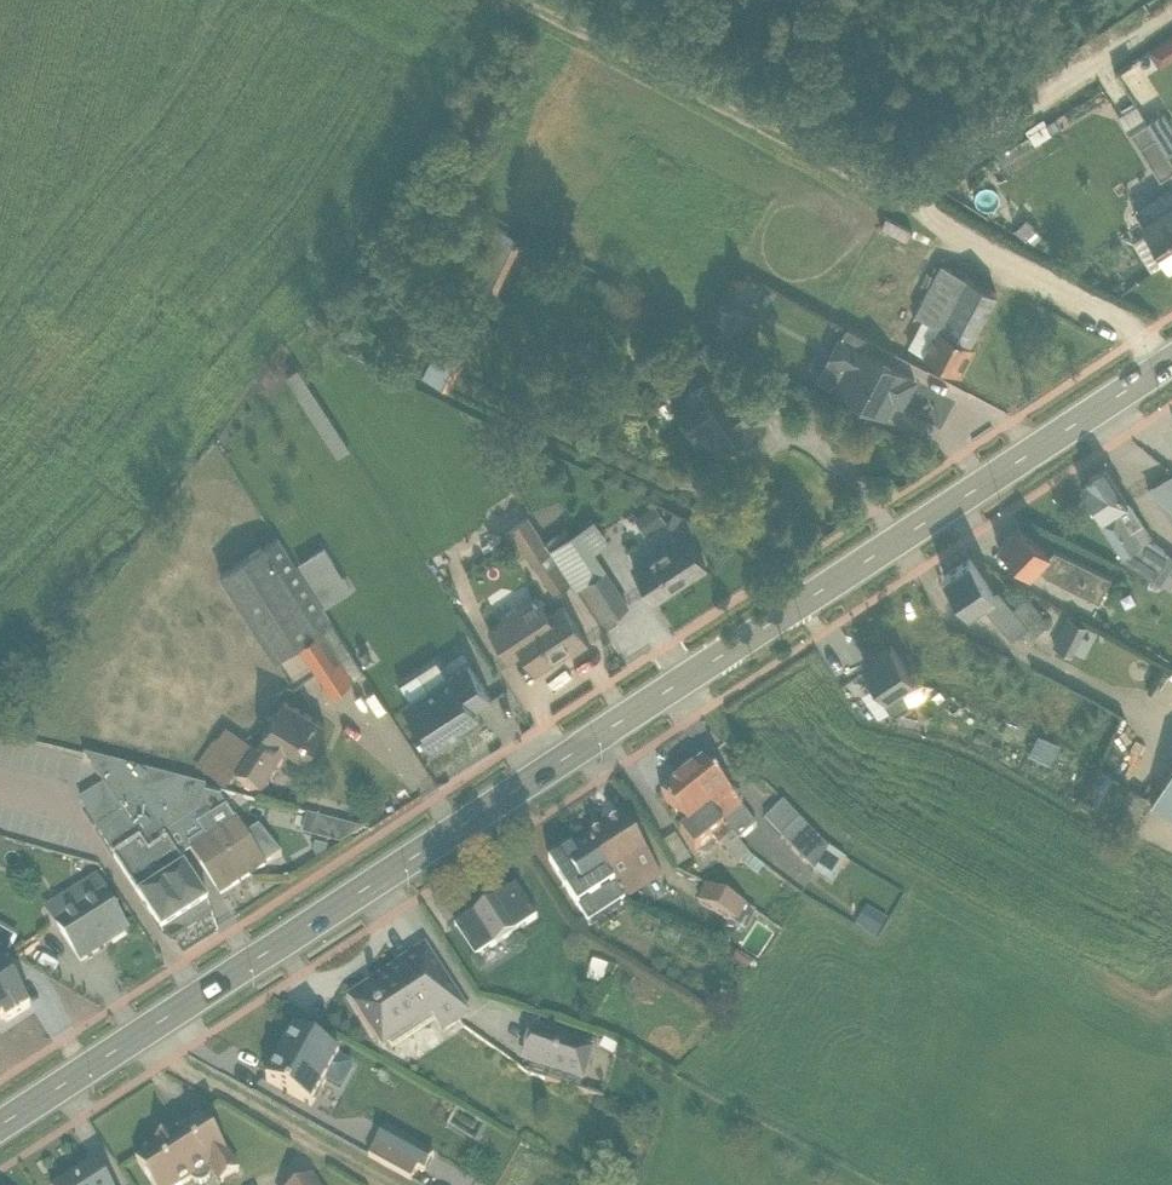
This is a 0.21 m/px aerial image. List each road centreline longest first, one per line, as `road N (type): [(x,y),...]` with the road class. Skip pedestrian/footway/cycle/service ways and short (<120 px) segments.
road 1 (secondary): [(0,1127),(1171,361)]
road 2 (track): [(520,0),(758,123),(1125,332),(1156,372)]
road 3 (track): [(144,1035),(169,1061),(389,1184)]

